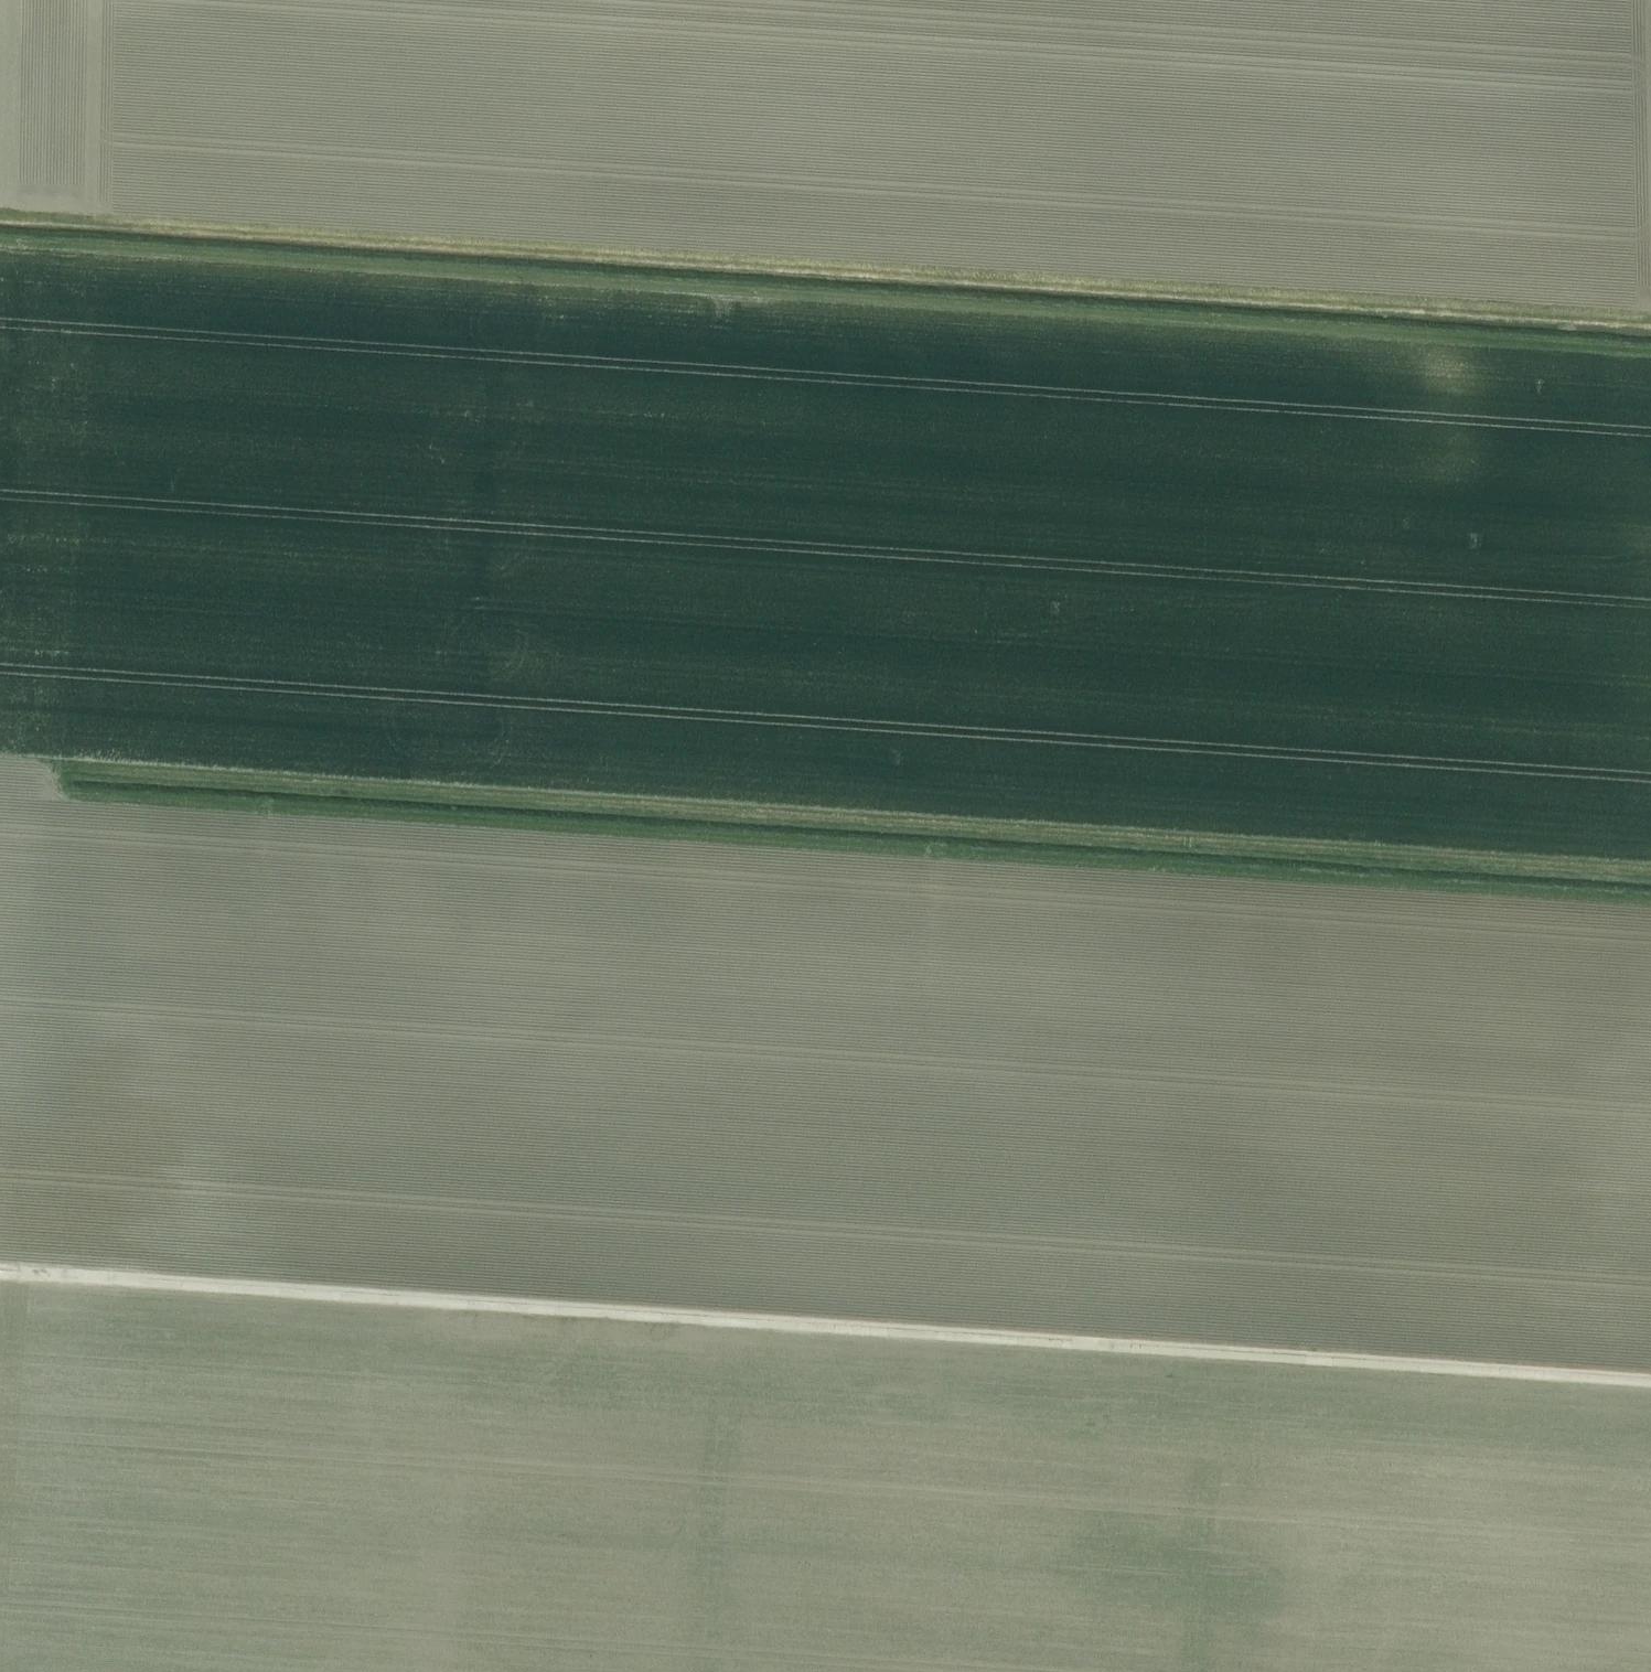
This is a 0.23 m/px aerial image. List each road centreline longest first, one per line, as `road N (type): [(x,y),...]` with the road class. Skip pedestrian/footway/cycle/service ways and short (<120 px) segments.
road 1 (track): [(1650,1380),(0,1275)]

